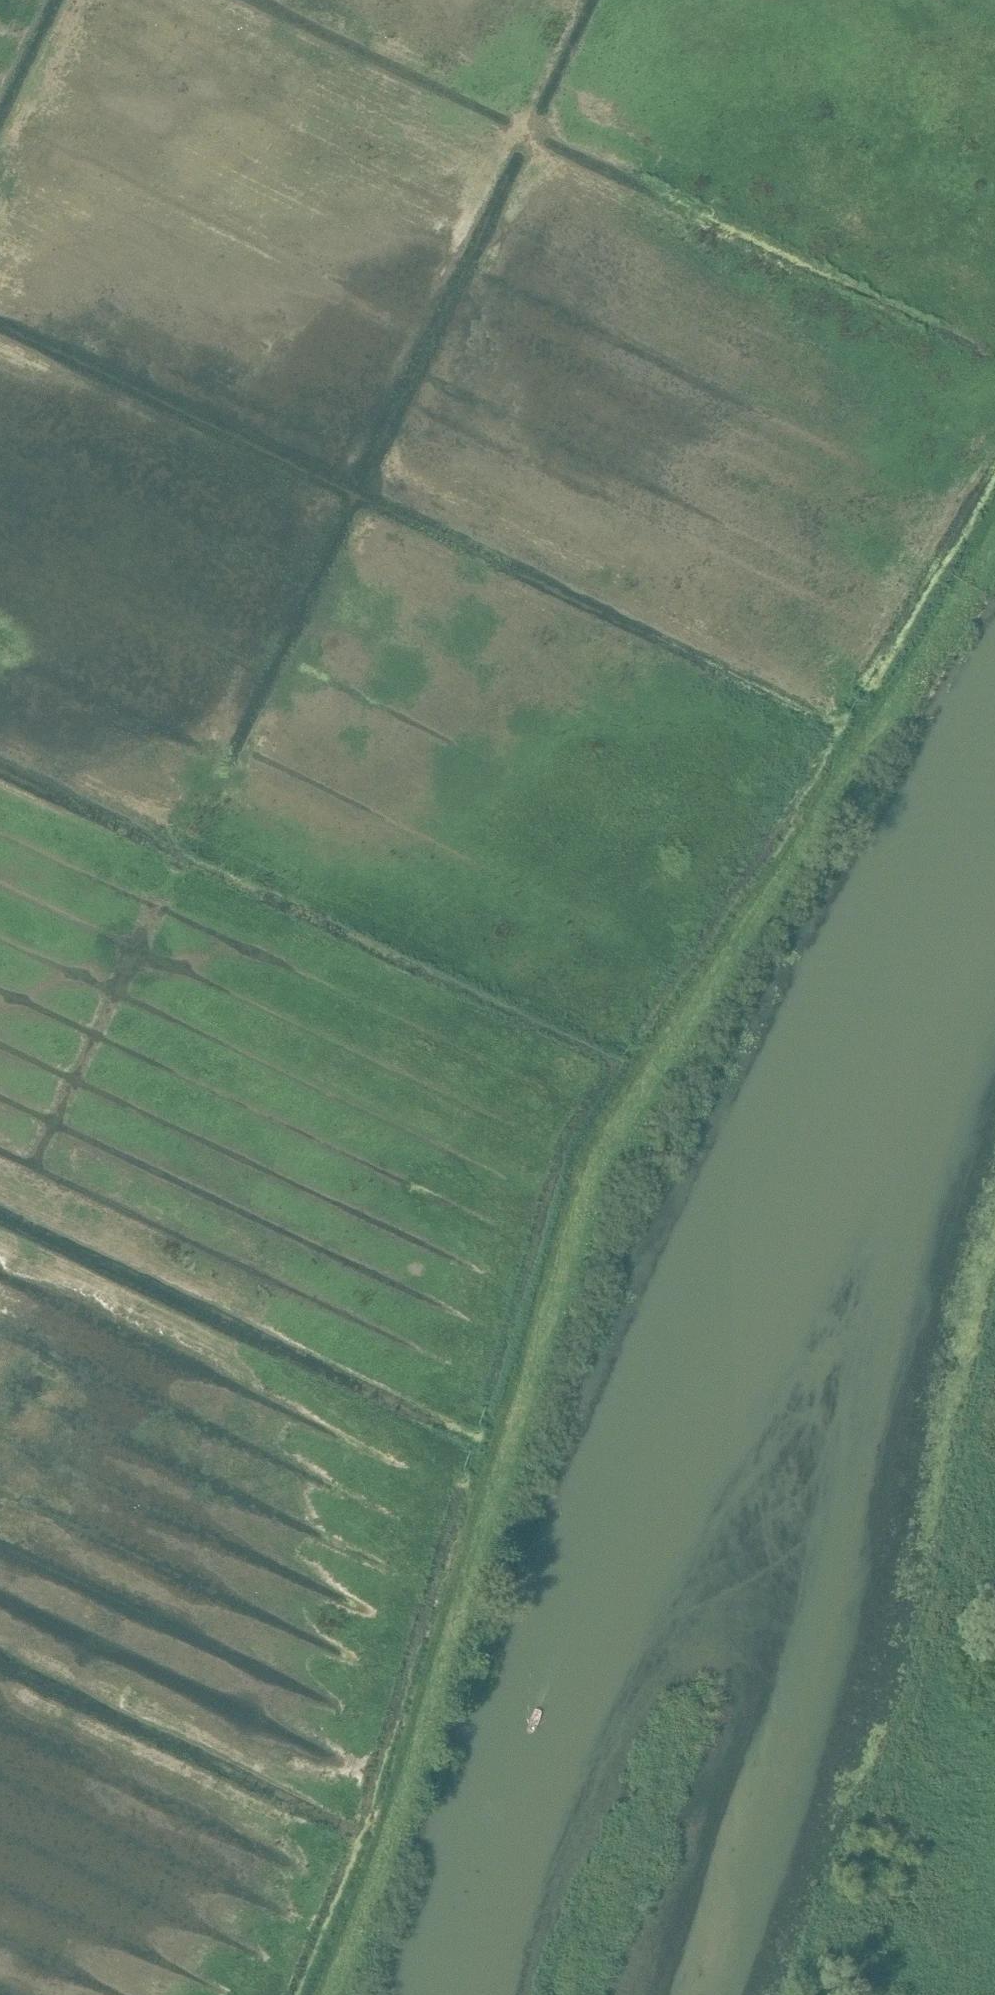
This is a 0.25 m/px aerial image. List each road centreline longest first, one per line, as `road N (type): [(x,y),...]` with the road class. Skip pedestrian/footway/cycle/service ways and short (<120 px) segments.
road 1 (track): [(320,1994),(362,1888),(586,1154),(869,722)]

